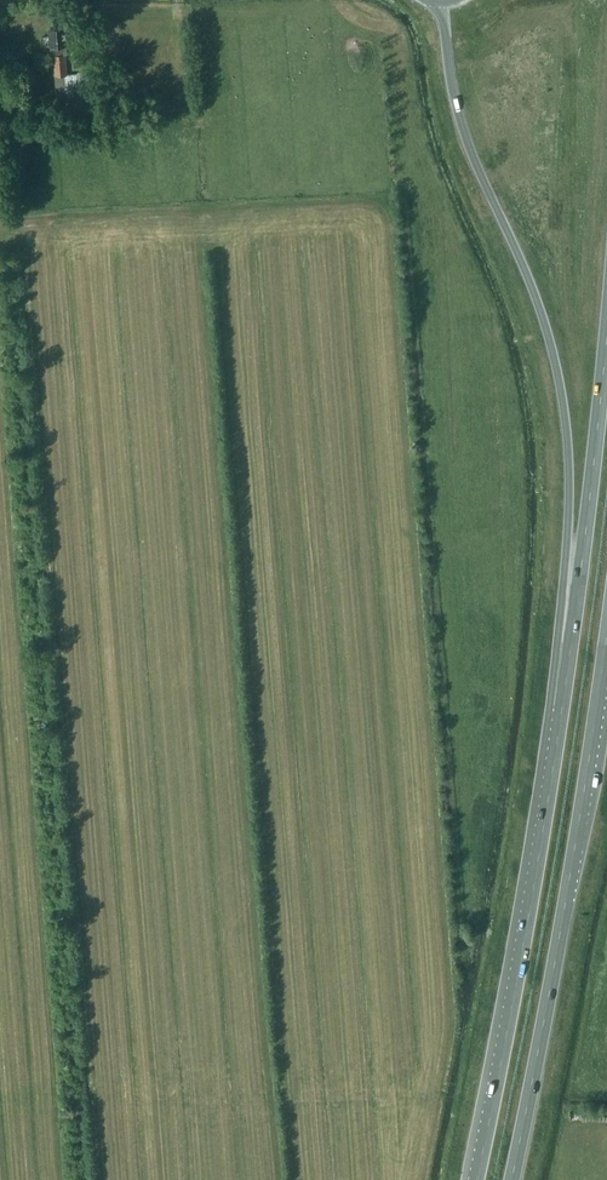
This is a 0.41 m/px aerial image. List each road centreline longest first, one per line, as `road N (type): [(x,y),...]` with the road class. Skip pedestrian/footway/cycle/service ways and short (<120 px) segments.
road 1 (trunk): [(442,3),(465,137),(540,310),(561,395),(569,490),(550,706),(555,752)]
road 2 (trunk): [(512,1179),(606,631)]
road 3 (trunk): [(555,752),(476,1179)]
road 4 (trunk): [(606,331),(555,752)]

